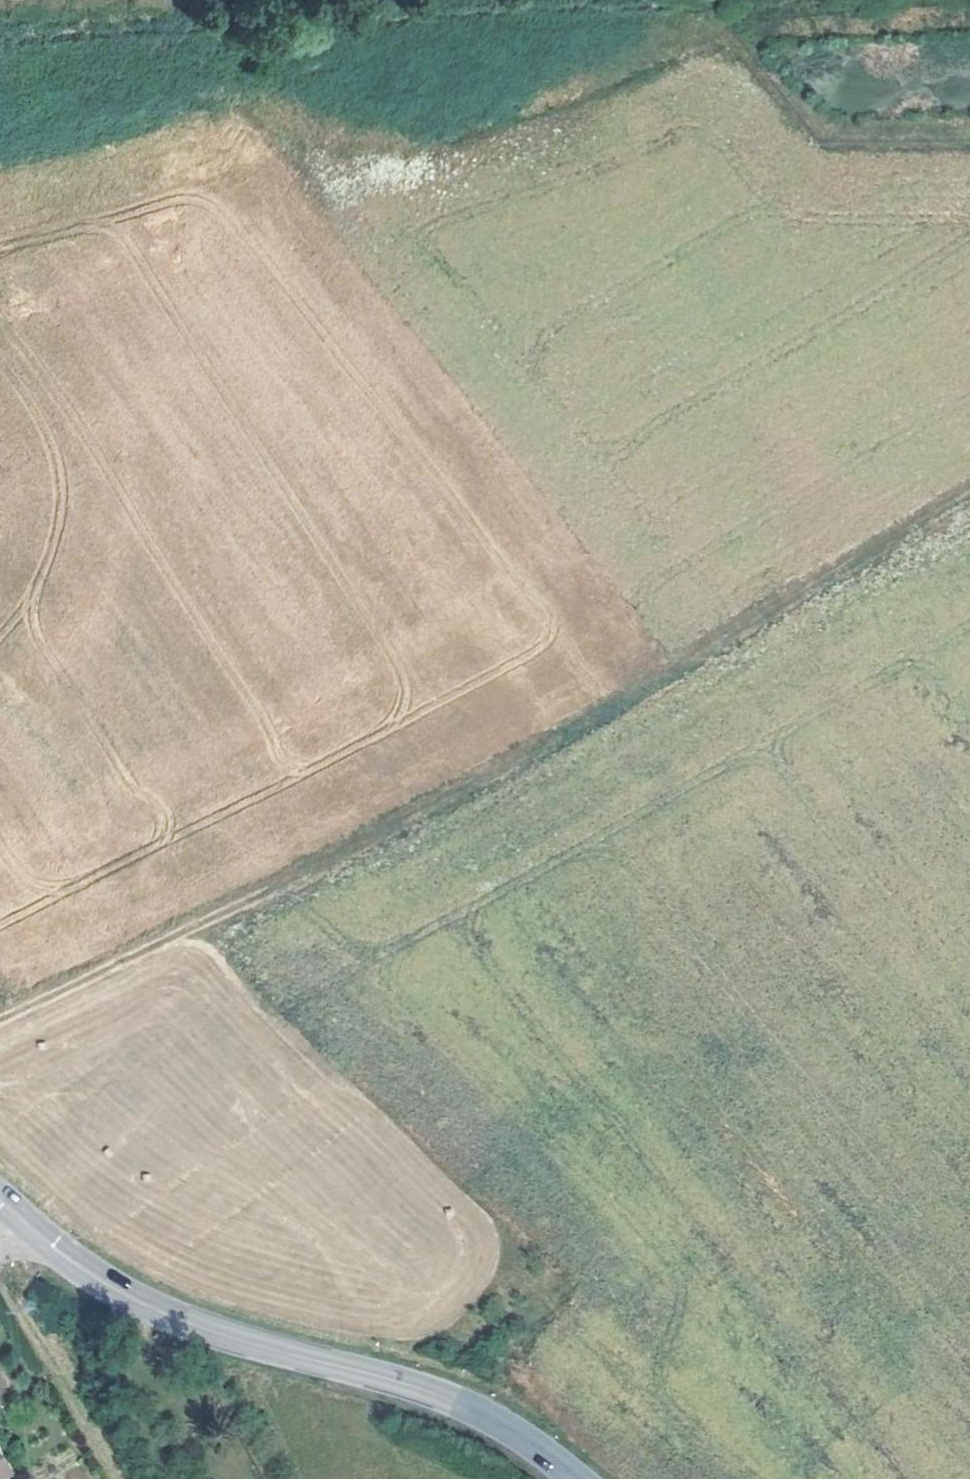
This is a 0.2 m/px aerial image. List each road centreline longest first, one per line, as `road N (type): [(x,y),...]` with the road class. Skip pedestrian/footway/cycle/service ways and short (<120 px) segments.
road 1 (track): [(0,1022),(311,872),(969,497)]
road 2 (secondary): [(569,1478),(477,1417),(146,1305),(31,1228)]

